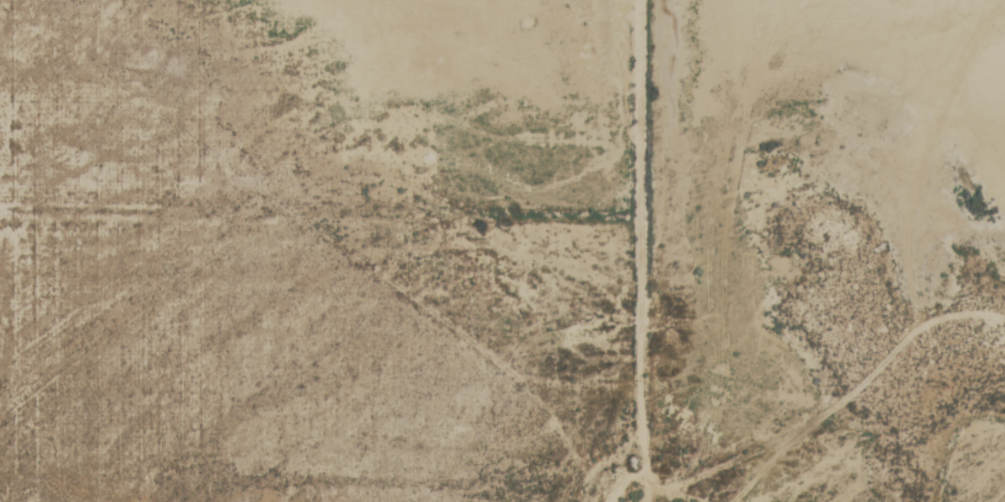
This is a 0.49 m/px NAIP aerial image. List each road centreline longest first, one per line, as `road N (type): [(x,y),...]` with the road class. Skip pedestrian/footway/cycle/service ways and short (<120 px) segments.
road 1 (track): [(634,501),(628,0)]

